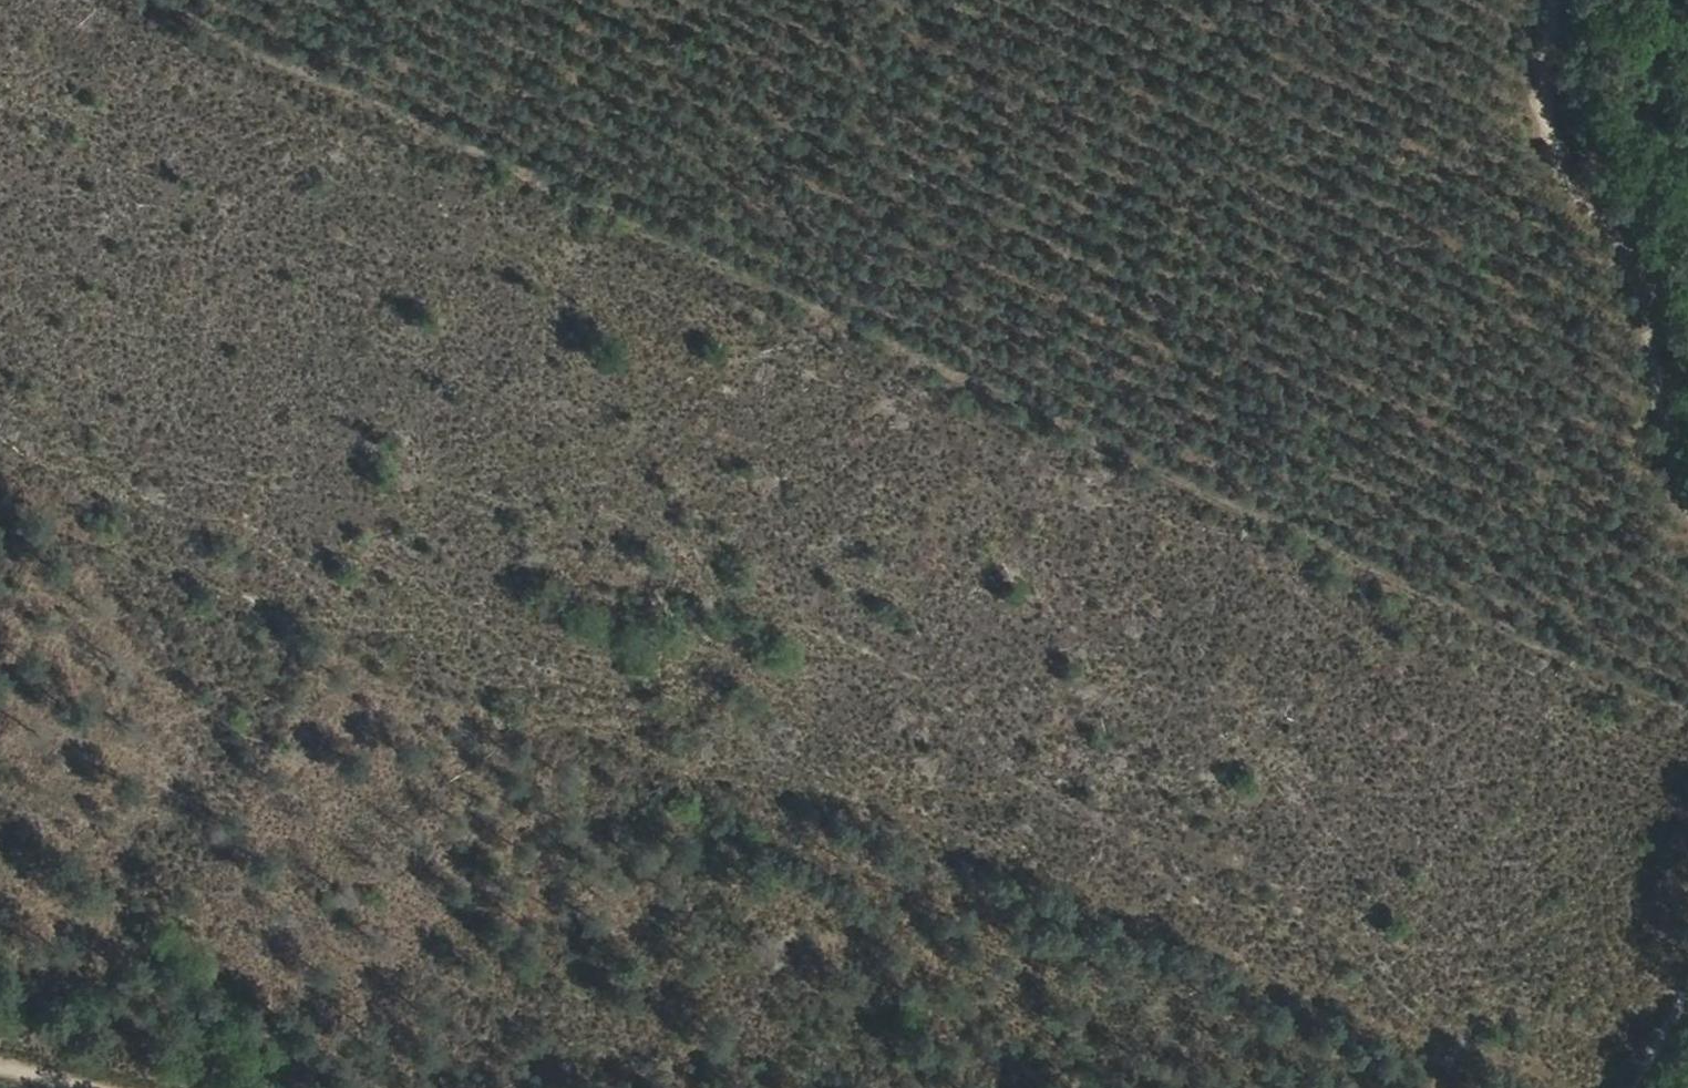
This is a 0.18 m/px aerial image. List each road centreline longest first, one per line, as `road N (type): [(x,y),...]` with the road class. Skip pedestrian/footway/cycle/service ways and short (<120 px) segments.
road 1 (track): [(1555,0),(1544,126),(1578,194),(1627,235),(1687,458)]
road 2 (track): [(1687,897),(1628,1087)]

